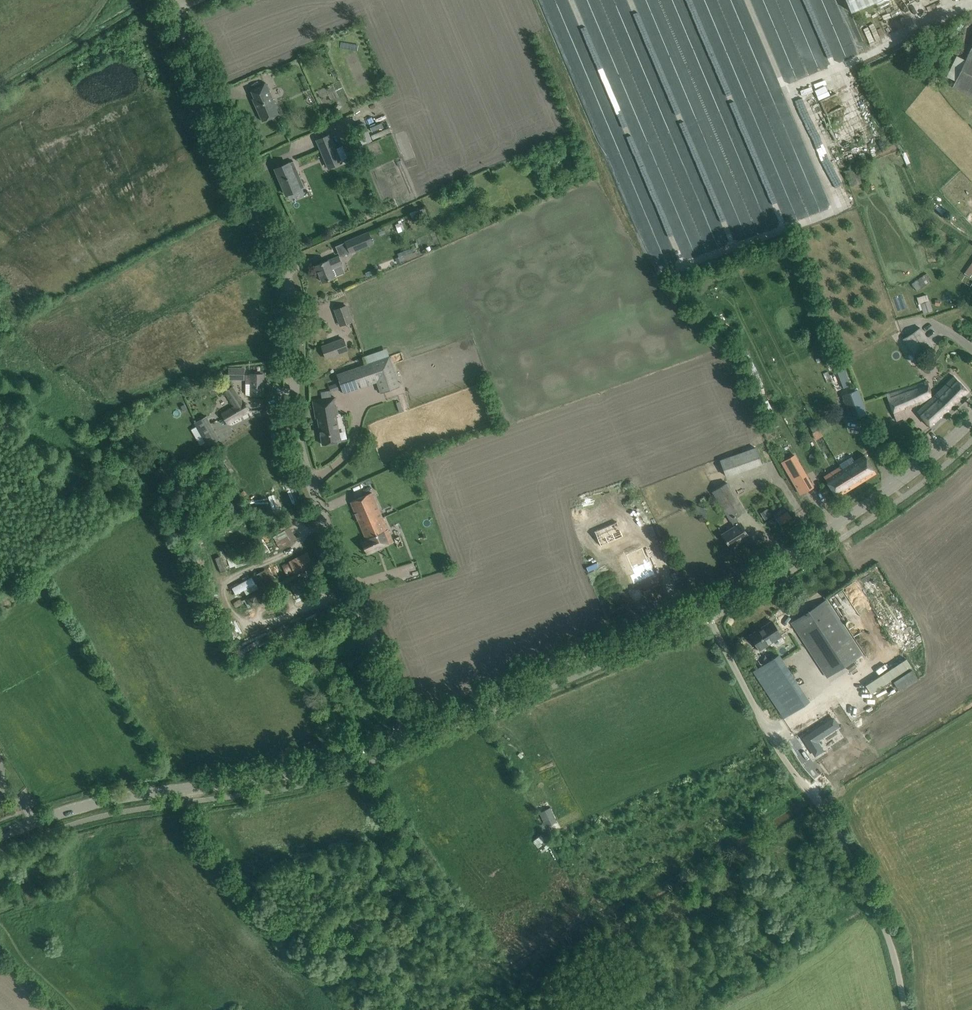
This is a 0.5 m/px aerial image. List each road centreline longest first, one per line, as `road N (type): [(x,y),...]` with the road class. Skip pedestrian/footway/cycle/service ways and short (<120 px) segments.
road 1 (unclassified): [(410,732),(305,467),(290,285),(165,0)]
road 2 (unclassified): [(905,1009),(889,941),(831,819),(777,747),(704,605)]
road 3 (tertiary): [(0,836),(101,802),(296,772),(410,732)]
road 4 (tertiary): [(704,605),(863,507),(971,419)]
road 5 (tertiary): [(410,732),(704,605)]

